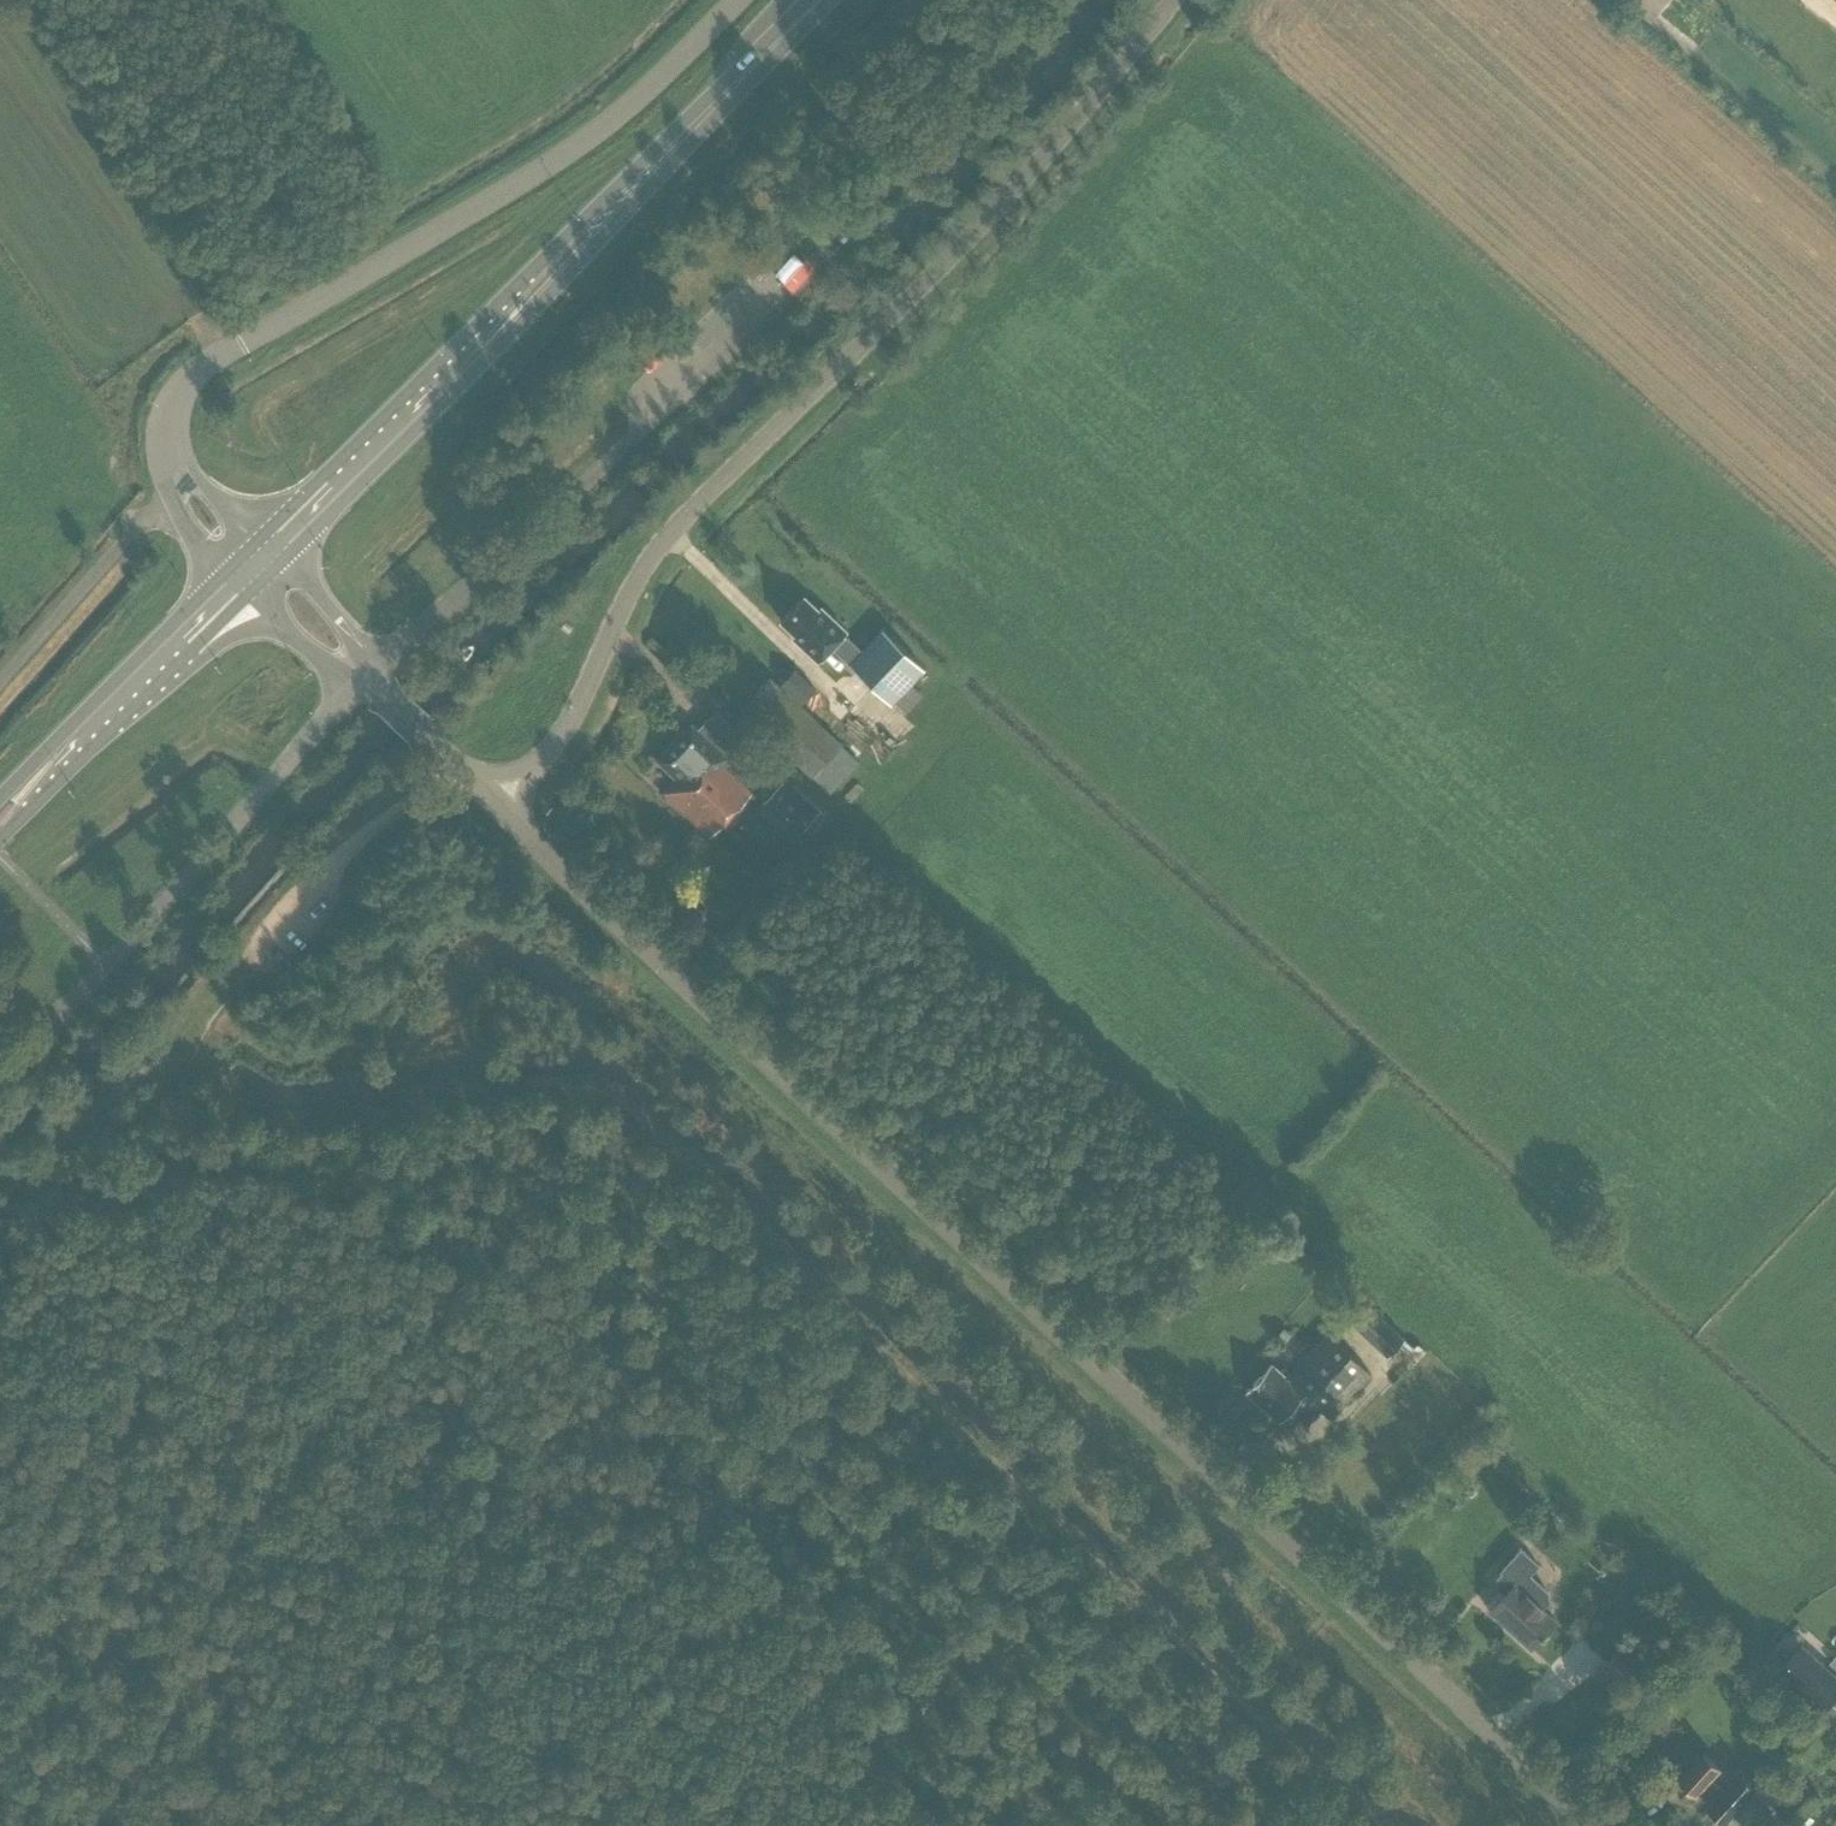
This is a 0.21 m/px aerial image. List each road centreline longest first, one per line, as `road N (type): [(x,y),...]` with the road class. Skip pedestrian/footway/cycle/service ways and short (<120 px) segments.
road 1 (track): [(172,1039),(244,1107),(285,1122),(507,1088),(563,1085),(610,1094),(1380,1825)]
road 2 (unclassified): [(1591,1825),(495,807)]
road 3 (unclassified): [(495,807),(575,713),(631,589),(662,543),(966,241),(1174,0)]
road 4 (unclassified): [(174,458),(175,410),(203,368),(567,155),(647,91),(739,0)]
road 5 (unclassified): [(366,678),(472,589),(850,230)]
road 6 (trunk): [(695,125),(671,134),(262,538)]
road 7 (trunk): [(285,558),(545,304),(688,149),(695,125)]
road 8 (unclassified): [(0,1067),(109,966),(366,678)]
road 9 (trunk): [(0,840),(249,593)]
road 10 (trunk): [(228,572),(0,799)]
road 11 (track): [(249,957),(381,826),(455,766)]
road 12 (unclassified): [(0,683),(172,496)]
road 13 (track): [(0,1198),(172,1039)]
road 14 (unclassified): [(495,807),(366,678)]
road 15 (trunk): [(695,125),(819,0)]
road 16 (unclassified): [(366,678),(362,647),(285,558)]
road 17 (unclassified): [(249,593),(331,670),(366,678)]

